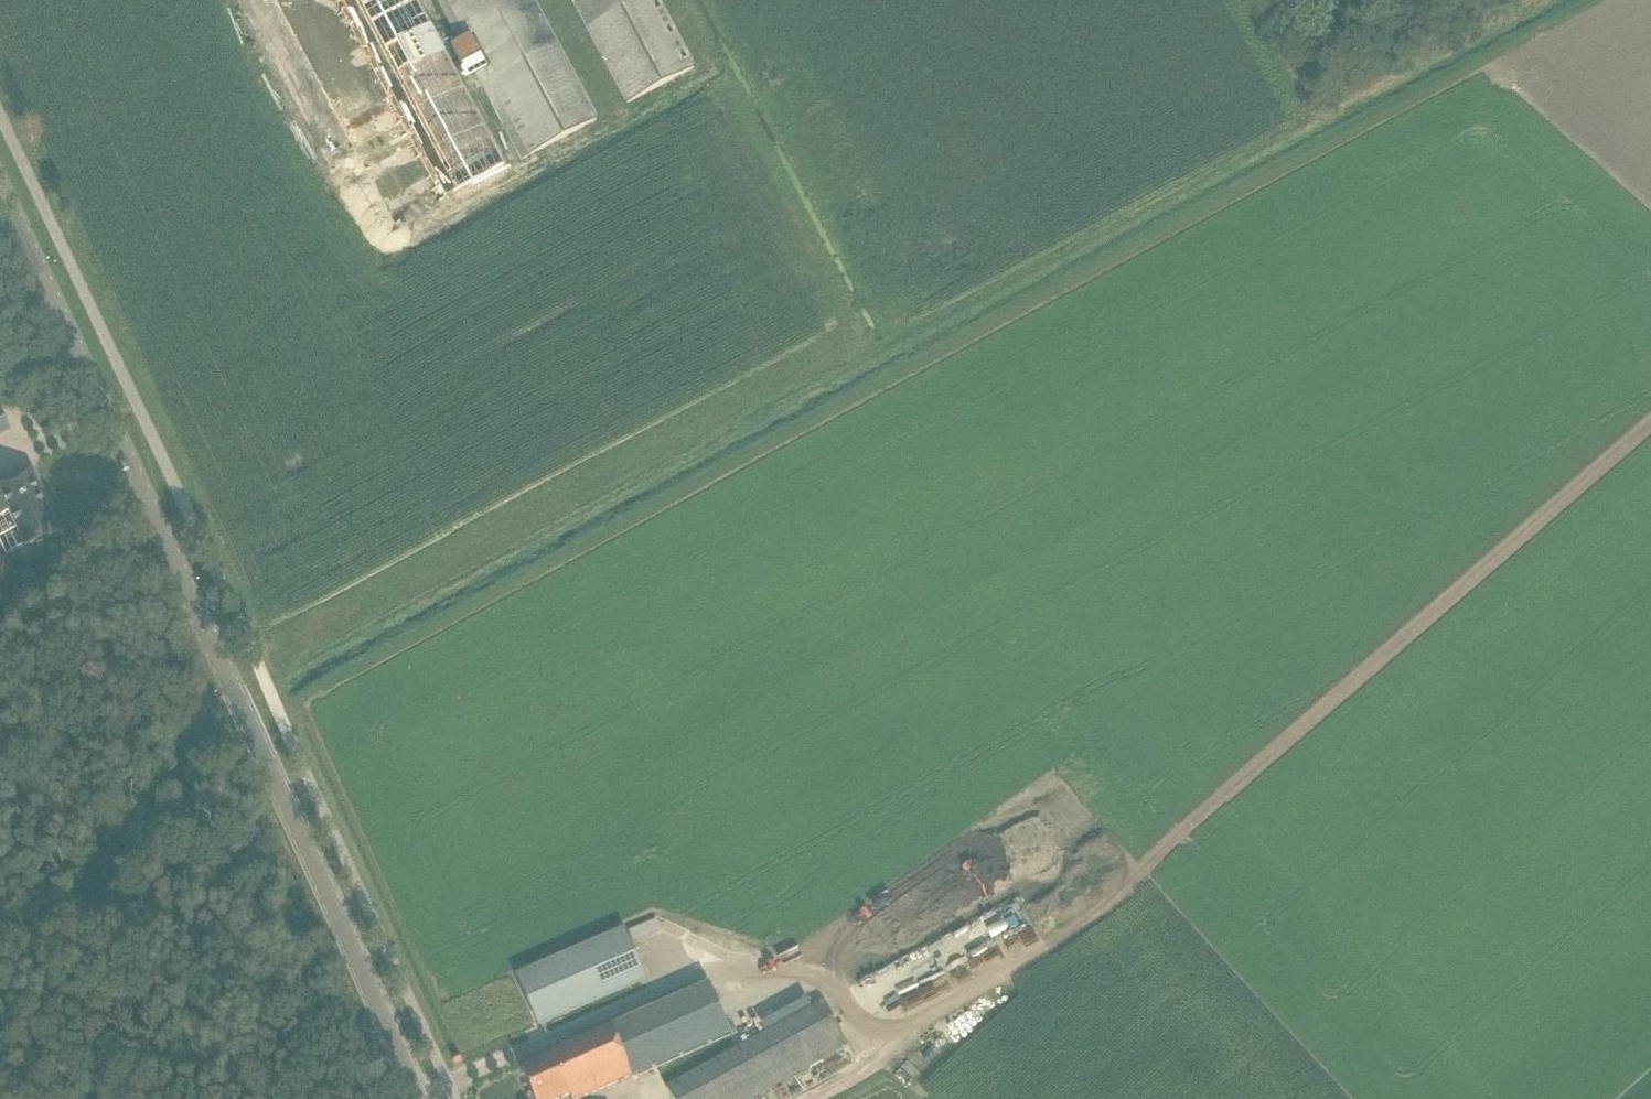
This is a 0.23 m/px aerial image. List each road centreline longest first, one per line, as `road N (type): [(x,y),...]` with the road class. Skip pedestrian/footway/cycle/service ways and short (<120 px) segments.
road 1 (tertiary): [(421,1098),(0,192)]
road 2 (track): [(249,729),(107,897)]

